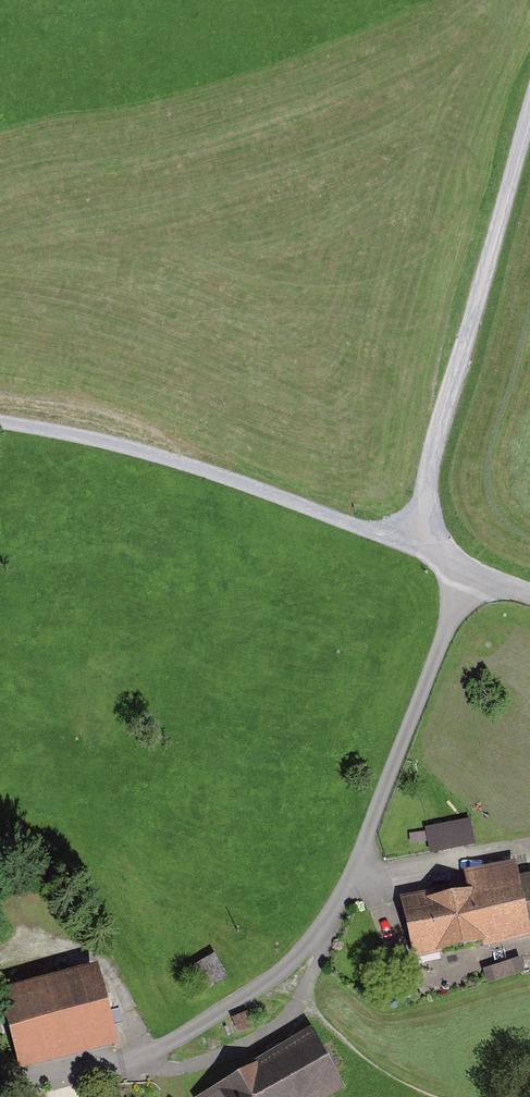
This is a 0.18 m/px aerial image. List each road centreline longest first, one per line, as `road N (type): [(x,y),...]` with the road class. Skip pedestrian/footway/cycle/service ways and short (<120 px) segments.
road 1 (track): [(0,1086),(157,1052),(293,963),(345,895),(466,572)]
road 2 (track): [(0,420),(193,467),(380,533),(427,541)]
road 3 (track): [(529,116),(434,448),(427,541)]

